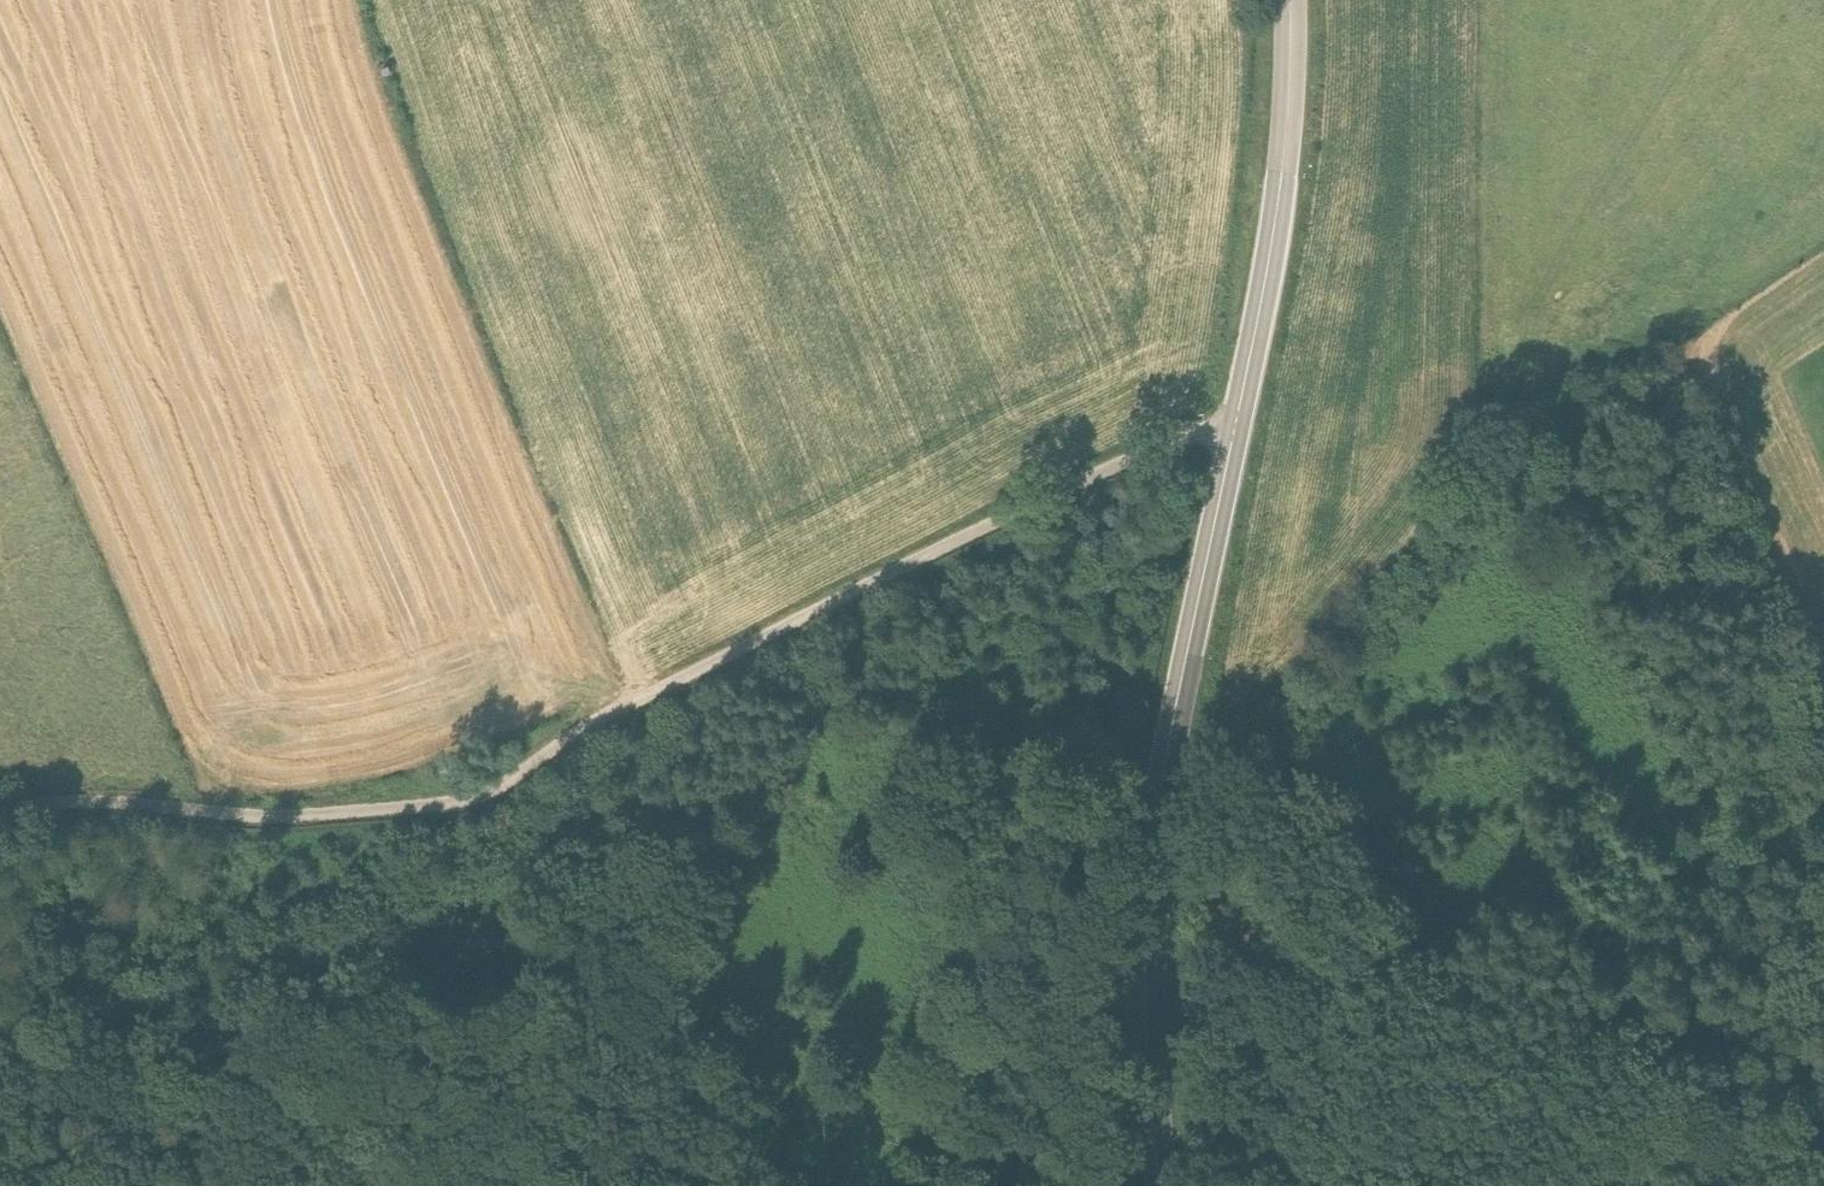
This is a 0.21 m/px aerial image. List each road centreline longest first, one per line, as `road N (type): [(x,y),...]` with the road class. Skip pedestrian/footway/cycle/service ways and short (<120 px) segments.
road 1 (unclassified): [(1236,412),(1082,476),(641,690),(468,792),(262,810),(116,794),(0,799)]
road 2 (secondary): [(1161,1185),(1144,1035),(1150,841),(1236,412)]
road 3 (secondary): [(1236,412),(1276,203),(1289,0)]

